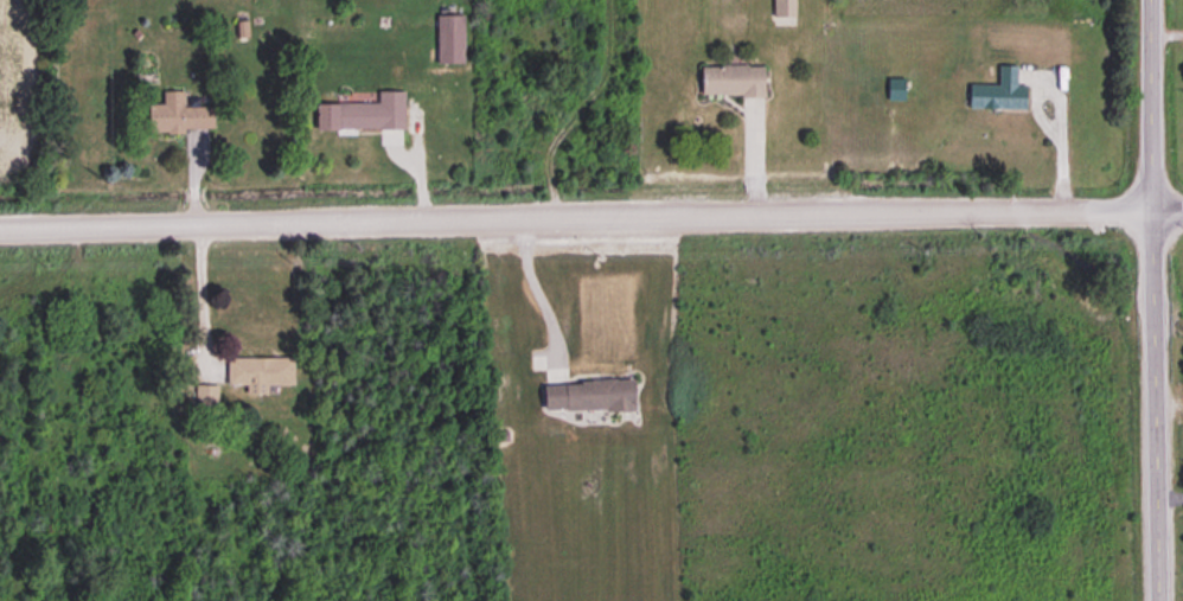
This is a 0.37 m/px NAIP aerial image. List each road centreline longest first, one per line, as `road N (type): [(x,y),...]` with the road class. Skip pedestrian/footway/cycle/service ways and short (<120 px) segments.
road 1 (residential): [(1151,212),(0,228)]
road 2 (tertiary): [(1158,600),(1150,0)]

